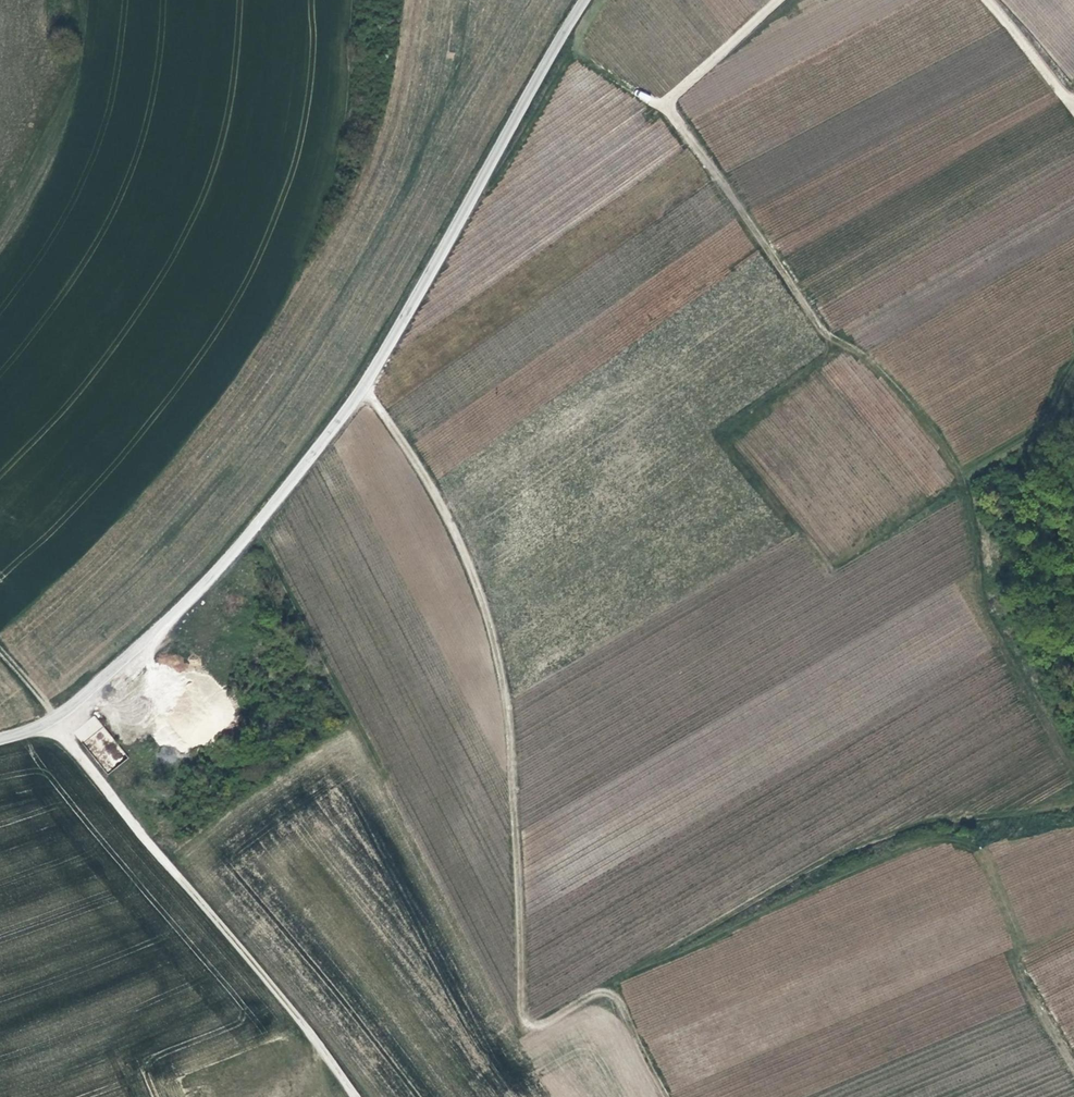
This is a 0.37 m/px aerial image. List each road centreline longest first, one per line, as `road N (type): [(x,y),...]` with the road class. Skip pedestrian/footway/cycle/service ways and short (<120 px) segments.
road 1 (track): [(361,385),(429,477),(475,582),(503,677),(523,1017),(537,1020),(908,850),(947,843),(979,850),(990,866),(1019,929),(1018,970),(1073,1069)]
road 2 (tertiary): [(586,0),(370,372),(227,555),(141,648),(57,715)]
road 3 (track): [(0,648),(356,1096)]
road 4 (track): [(649,964),(837,853),(923,820),(1073,803)]
road 5 (track): [(779,0),(667,99),(571,56),(504,168),(474,194)]
road 6 (track): [(667,99),(823,332),(853,346)]
road 7 (track): [(991,0),(1066,104),(1073,101)]
road 8 (track): [(677,1096),(612,982)]

